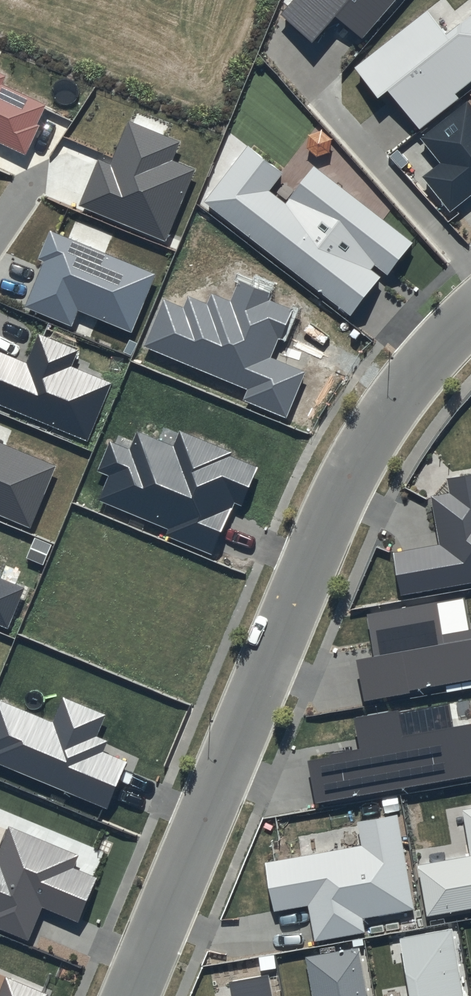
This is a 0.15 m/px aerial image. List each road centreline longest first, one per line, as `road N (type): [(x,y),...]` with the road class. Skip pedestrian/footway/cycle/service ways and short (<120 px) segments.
road 1 (residential): [(131,995),(342,494),(415,373),(470,315)]

